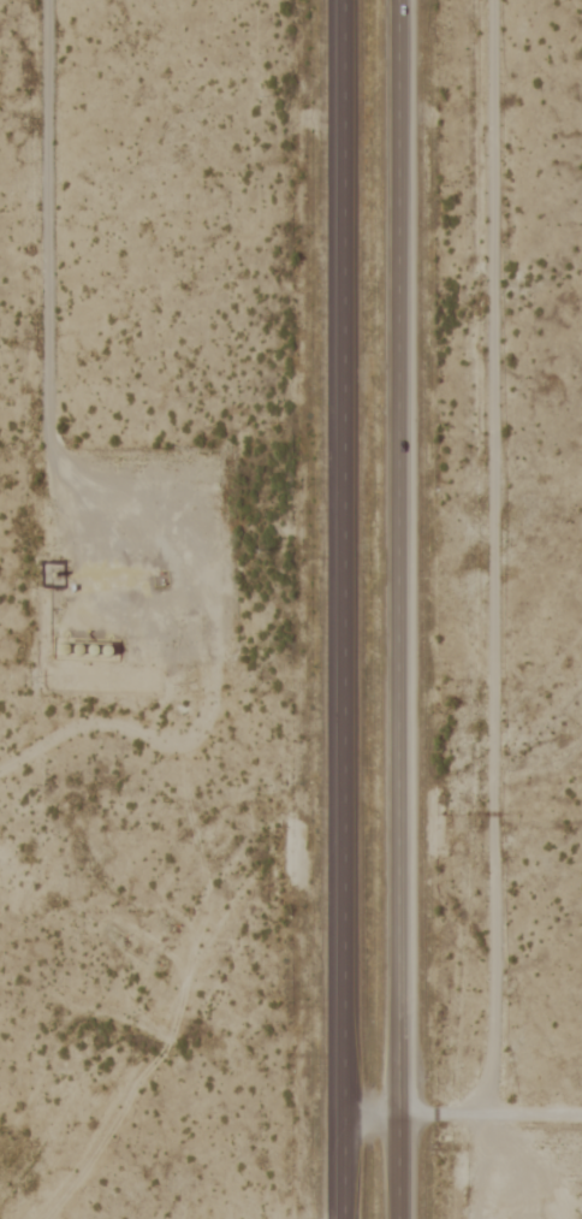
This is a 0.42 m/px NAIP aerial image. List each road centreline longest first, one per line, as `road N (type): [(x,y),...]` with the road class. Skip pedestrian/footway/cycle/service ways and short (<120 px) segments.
road 1 (trunk): [(408,1218),(411,0)]
road 2 (trunk): [(357,0),(356,1218)]

